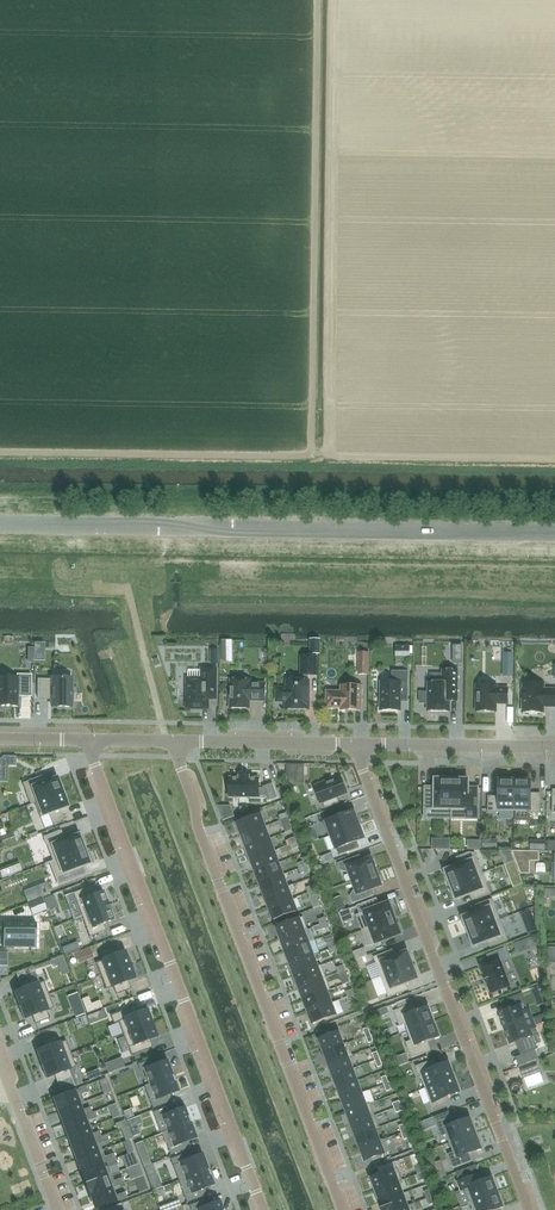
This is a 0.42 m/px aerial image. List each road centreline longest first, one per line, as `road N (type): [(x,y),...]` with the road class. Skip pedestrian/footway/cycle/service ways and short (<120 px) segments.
road 1 (unclassified): [(554,532),(0,524)]
road 2 (residential): [(262,1209),(86,741)]
road 3 (residential): [(342,1209),(199,831),(179,741)]
road 4 (residential): [(528,1209),(362,770),(361,744)]
road 5 (residential): [(361,744),(554,747)]
road 6 (residential): [(179,741),(361,744)]
road 7 (residential): [(0,1062),(56,1209)]

